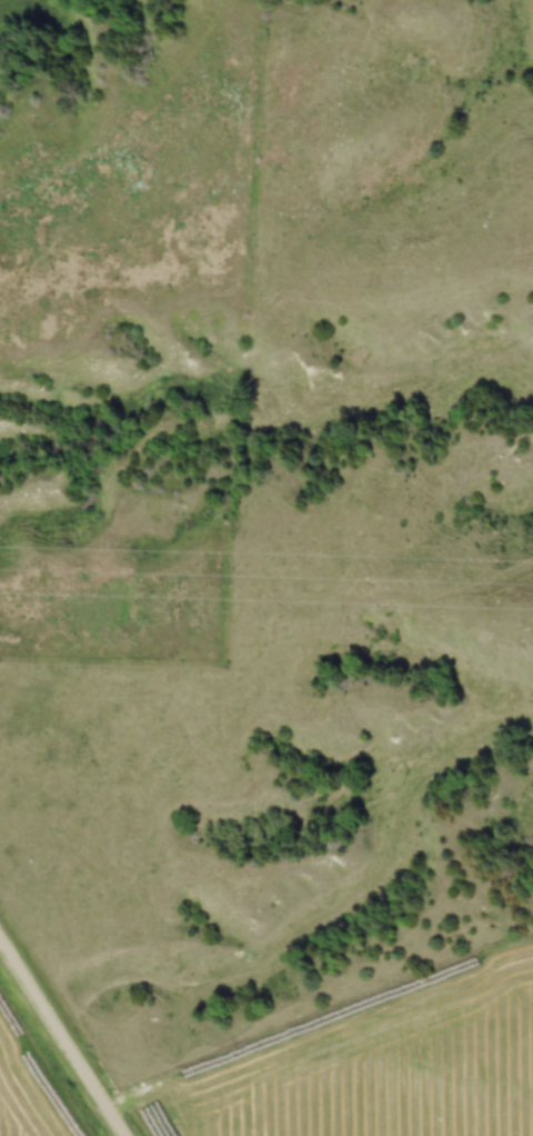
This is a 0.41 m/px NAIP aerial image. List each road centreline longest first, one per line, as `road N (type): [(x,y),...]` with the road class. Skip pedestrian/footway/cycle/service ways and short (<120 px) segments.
road 1 (residential): [(125,1135),(0,938)]

